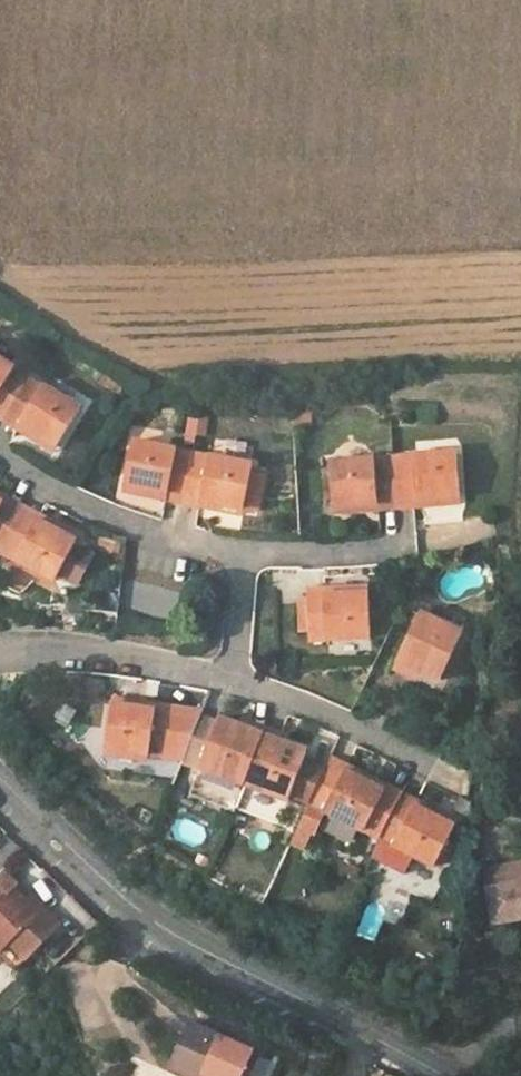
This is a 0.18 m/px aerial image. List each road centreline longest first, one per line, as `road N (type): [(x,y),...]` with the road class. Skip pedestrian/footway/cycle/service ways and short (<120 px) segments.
road 1 (residential): [(0,788),(117,901),(182,944),(461,1075)]

